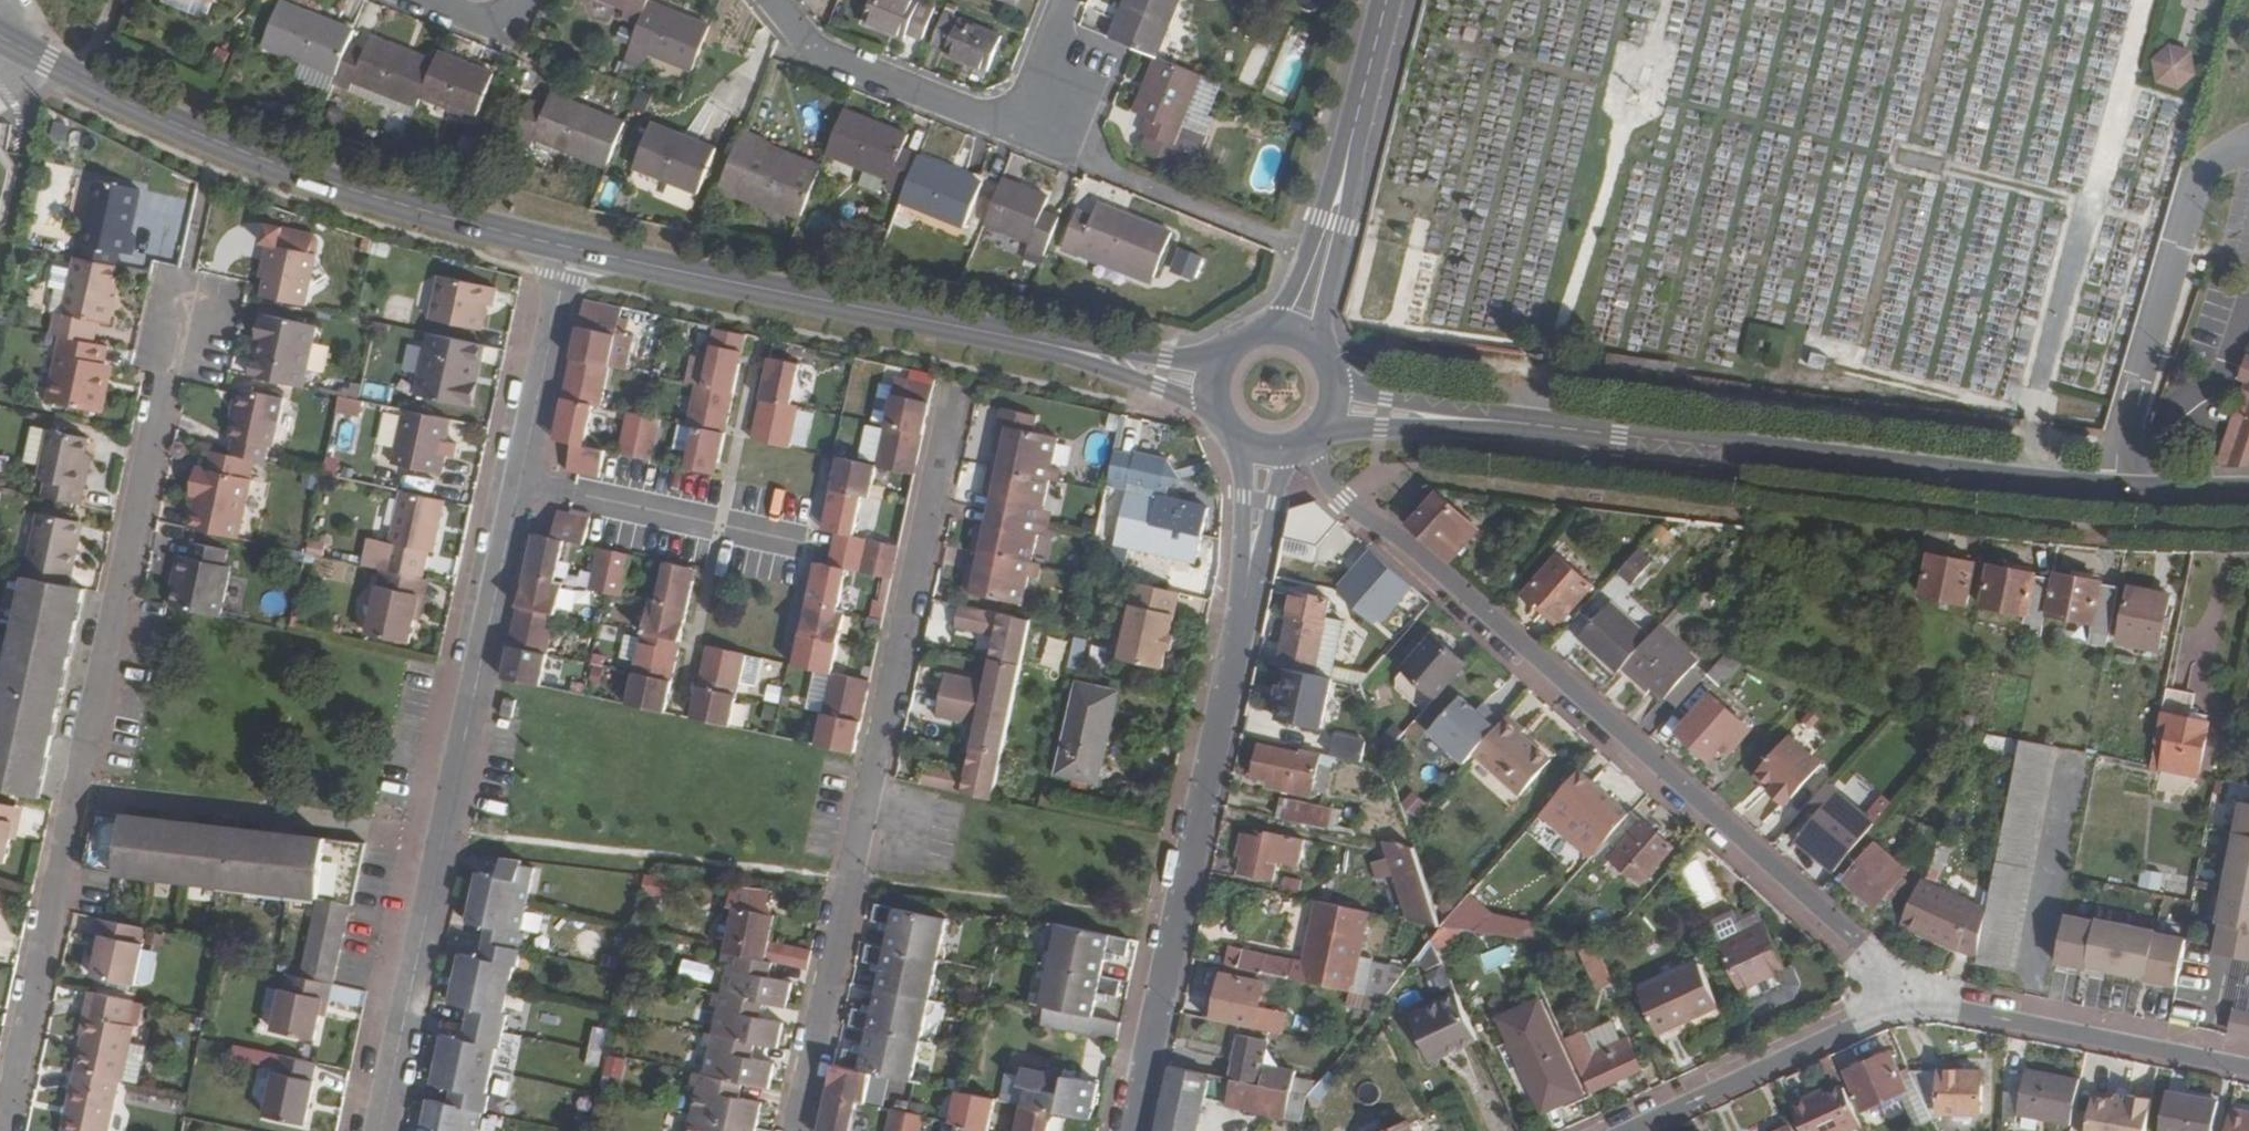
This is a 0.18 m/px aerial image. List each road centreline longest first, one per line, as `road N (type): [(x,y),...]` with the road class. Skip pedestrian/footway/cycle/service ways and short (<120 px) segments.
road 1 (tertiary): [(1332,400),(2015,486),(2248,494)]
road 2 (residential): [(380,1130),(570,247)]
road 3 (residential): [(1918,997),(1342,499),(1321,480),(1306,438)]
road 4 (residential): [(793,1130),(950,400)]
road 5 (residential): [(1131,1130),(1263,446)]
road 6 (tertiary): [(570,247),(1216,385)]
road 7 (tertiary): [(0,36),(211,139),(312,177),(570,247)]
road 8 (residential): [(763,0),(816,60),(1010,133),(1062,0)]
road 9 (residential): [(1388,0),(1322,256),(1289,333)]
road 10 (residential): [(1918,997),(2248,1069)]
road 11 (residential): [(1628,1130),(1918,997)]
road 12 (residential): [(516,0),(503,33),(418,0)]

